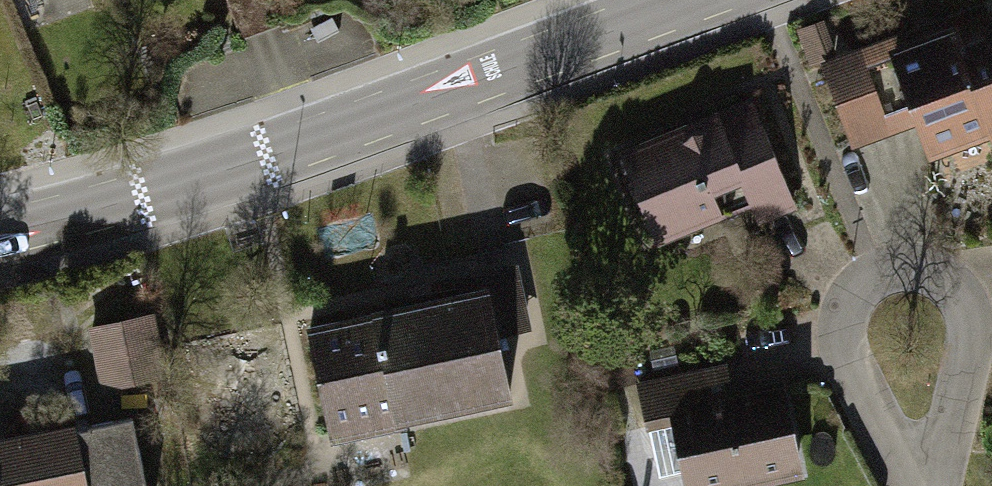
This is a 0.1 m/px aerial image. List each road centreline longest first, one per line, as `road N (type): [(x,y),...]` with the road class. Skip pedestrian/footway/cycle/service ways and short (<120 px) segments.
road 1 (tertiary): [(0,232),(114,207),(691,0)]
road 2 (residential): [(933,485),(970,338),(963,302),(921,271),(885,275),(856,301),(850,320),(855,358)]
road 3 (residential): [(855,358),(917,485)]

